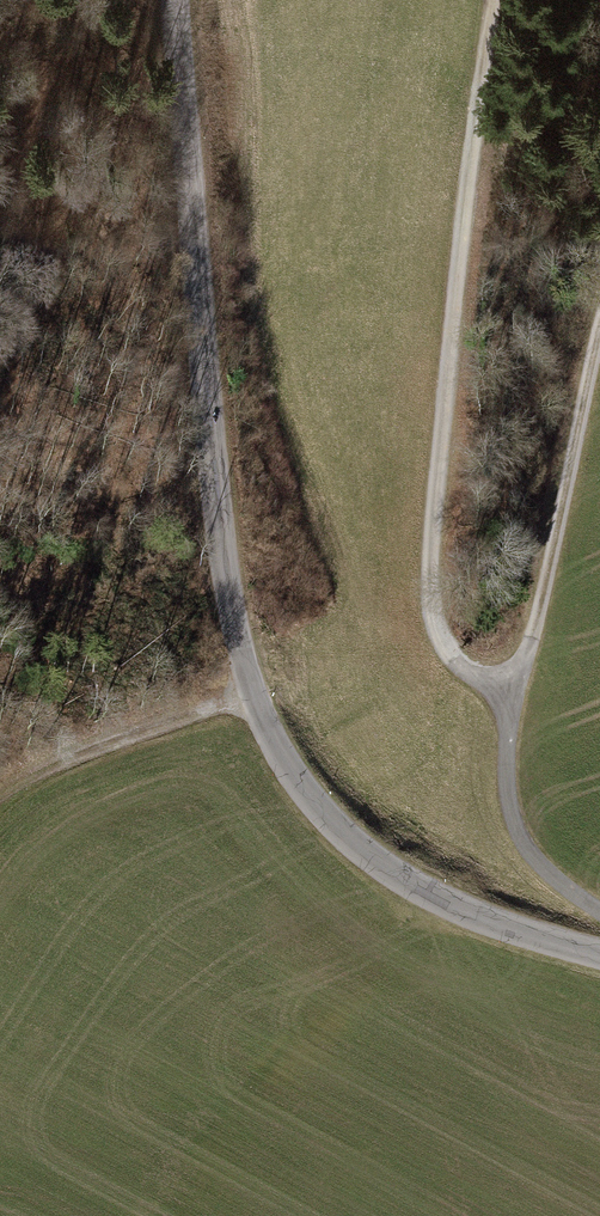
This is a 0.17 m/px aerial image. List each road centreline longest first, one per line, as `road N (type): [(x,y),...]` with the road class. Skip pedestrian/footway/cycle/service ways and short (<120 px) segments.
road 1 (tertiary): [(599,956),(420,897),(344,842),(297,782),(251,696),(220,508),(174,0)]
road 2 (track): [(492,0),(452,281),(428,578),(437,639),(464,679),(505,698)]
road 3 (track): [(599,912),(530,863),(509,812),(505,698),(533,646),(599,327)]
road 4 (track): [(251,696),(67,768),(0,807)]

